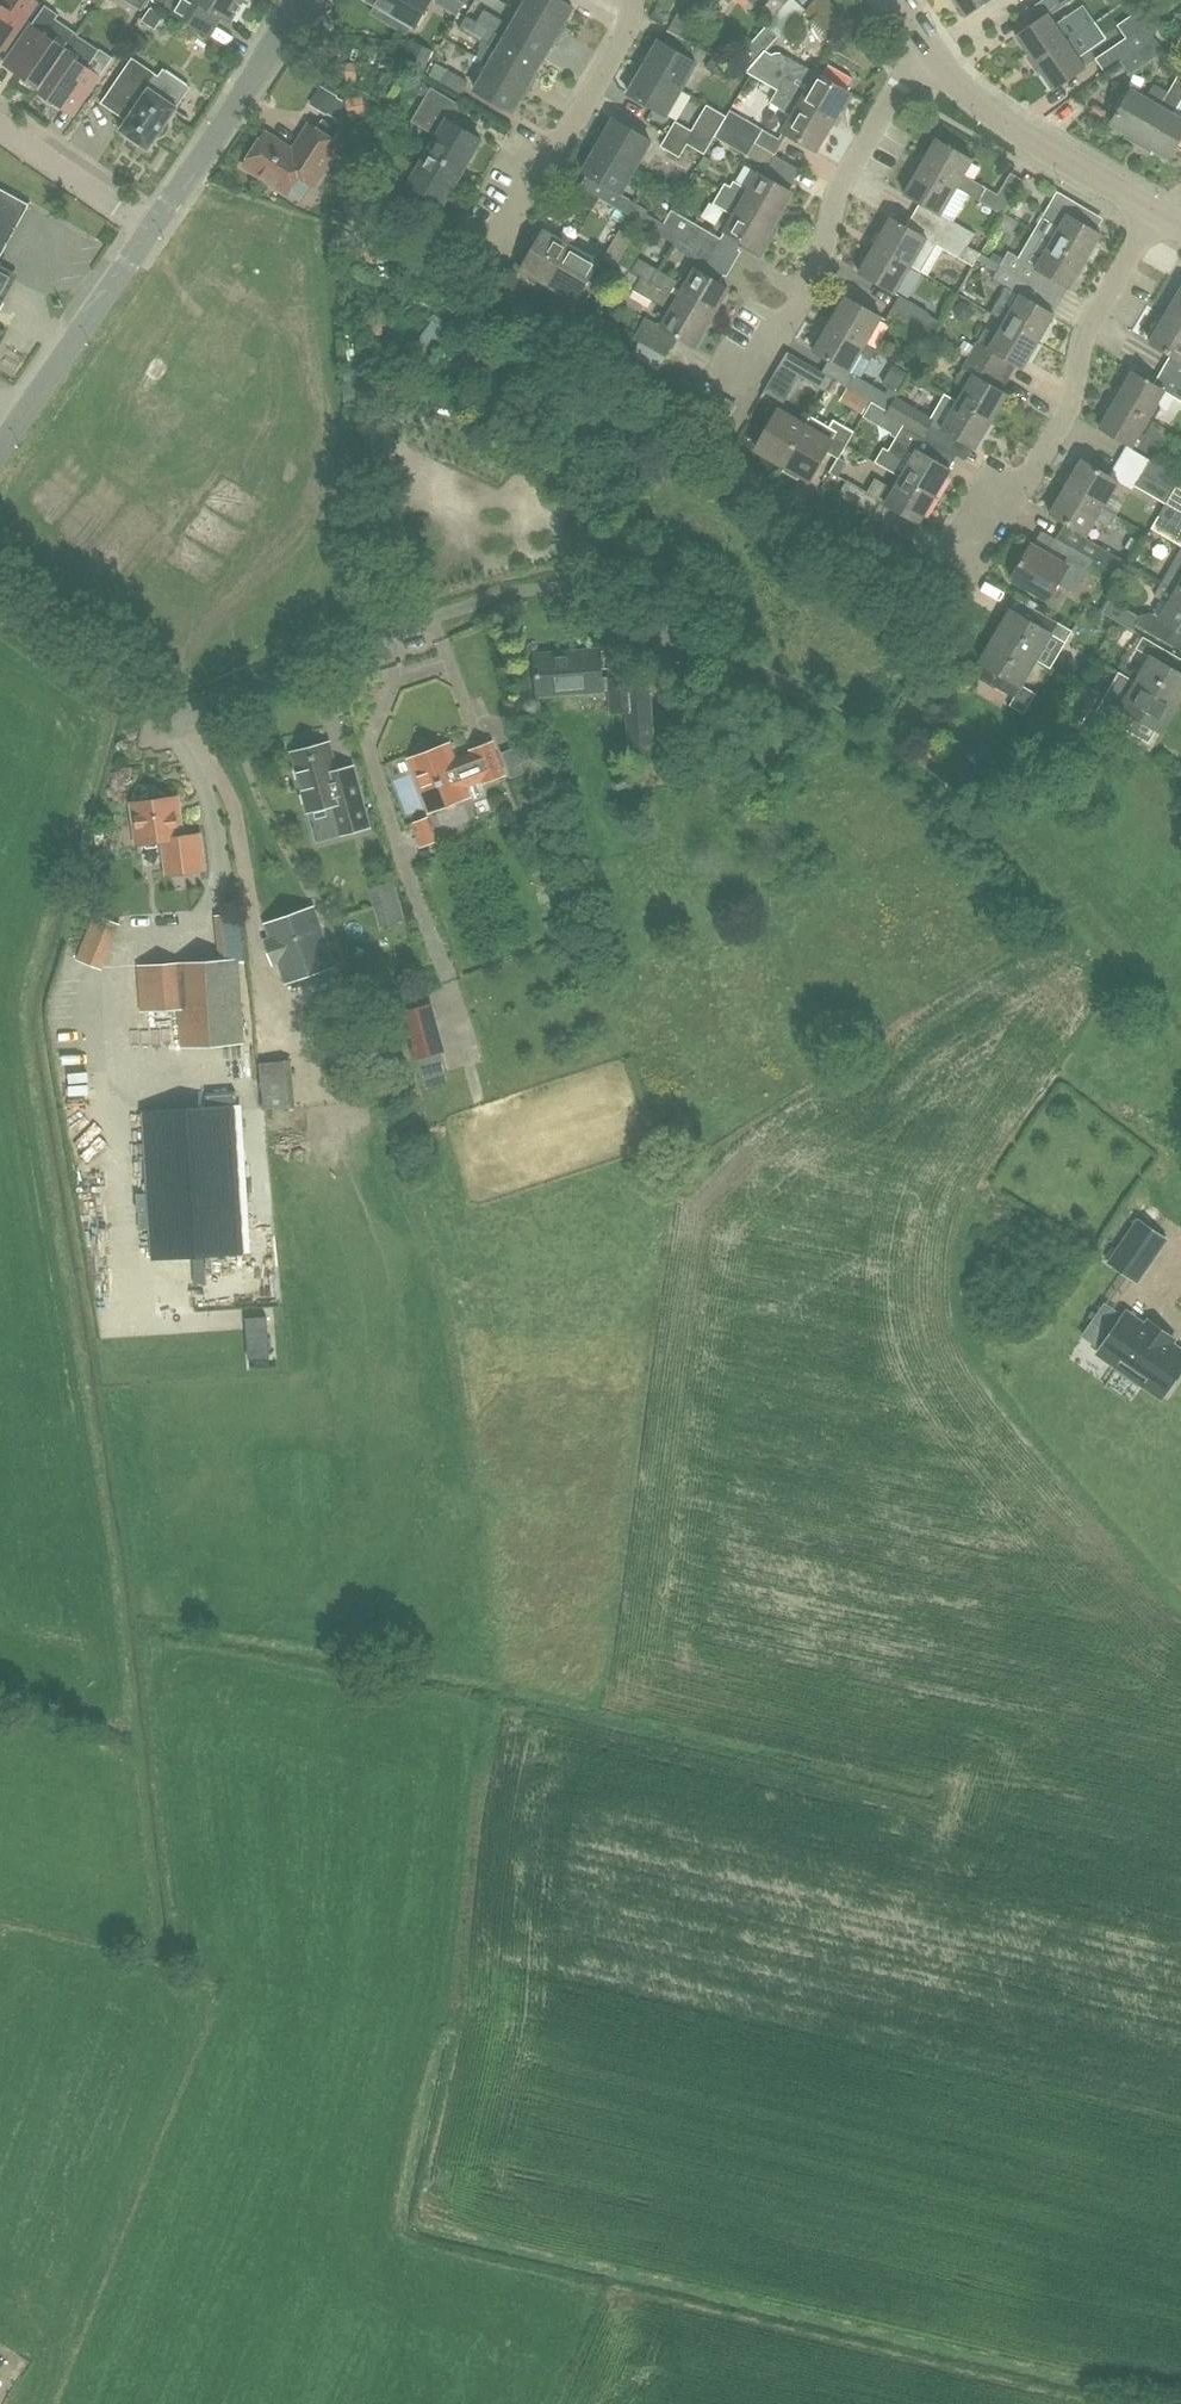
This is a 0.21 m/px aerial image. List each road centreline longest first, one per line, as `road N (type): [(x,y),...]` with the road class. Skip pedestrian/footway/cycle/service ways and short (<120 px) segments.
road 1 (residential): [(522,596),(215,708),(163,709),(0,601)]
road 2 (residential): [(963,595),(1071,415),(1083,337),(1155,210)]
road 3 (residential): [(728,417),(819,272),(835,192),(929,53)]
road 4 (residential): [(488,278),(627,40),(632,0)]
road 5 (tertiary): [(1155,210),(998,115),(929,53)]
road 6 (tertiary): [(152,228),(303,0)]
road 7 (tertiary): [(0,450),(152,228)]
road 8 (residential): [(152,228),(0,129)]

